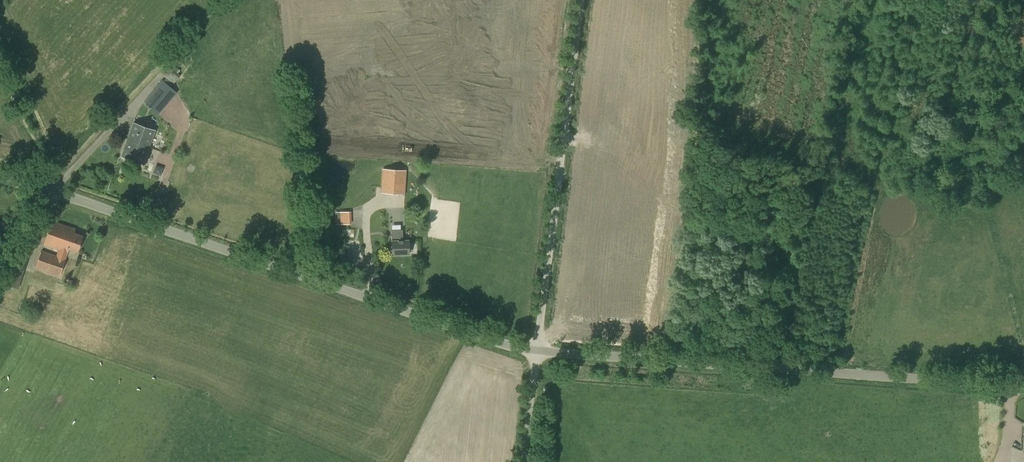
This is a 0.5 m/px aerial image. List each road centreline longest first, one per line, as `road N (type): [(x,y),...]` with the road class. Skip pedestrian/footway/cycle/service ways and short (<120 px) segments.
road 1 (unclassified): [(533,349),(38,188)]
road 2 (unclassified): [(1023,388),(533,349)]
road 3 (unclassified): [(533,349),(580,0)]

